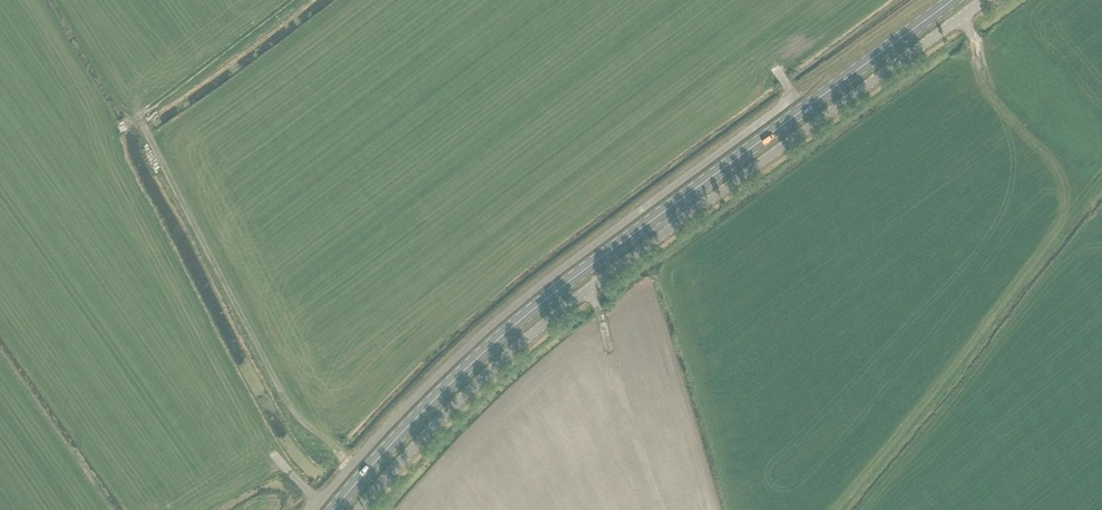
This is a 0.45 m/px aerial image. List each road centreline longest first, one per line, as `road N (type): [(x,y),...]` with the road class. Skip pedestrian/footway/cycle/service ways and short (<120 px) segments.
road 1 (unclassified): [(359,509),(537,330),(985,0)]
road 2 (primary): [(333,509),(432,402),(532,311),(953,0)]
road 3 (unclassified): [(313,509),(509,310),(799,95)]

